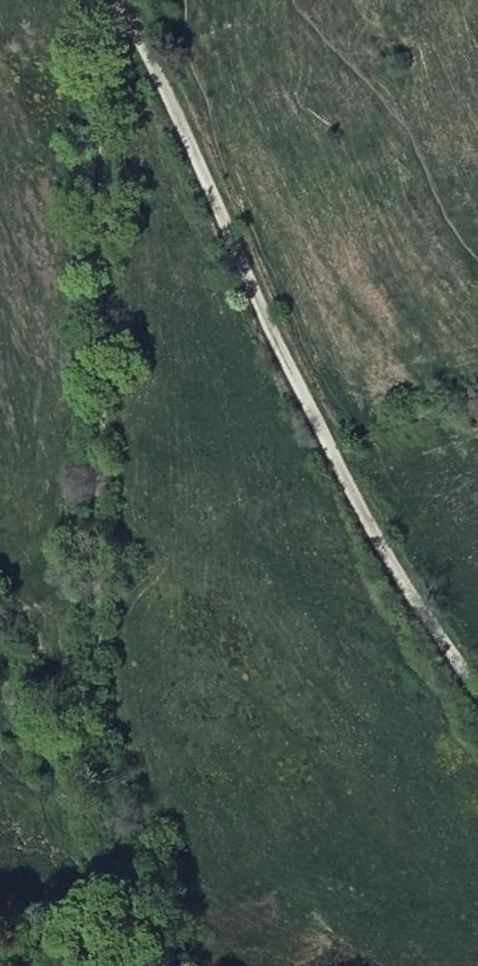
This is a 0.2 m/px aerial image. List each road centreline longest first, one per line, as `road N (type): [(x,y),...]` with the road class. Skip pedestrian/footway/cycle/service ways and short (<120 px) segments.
road 1 (track): [(122,0),(108,64),(105,303),(116,860),(78,907),(0,952)]
road 2 (track): [(477,691),(353,491),(124,0)]

